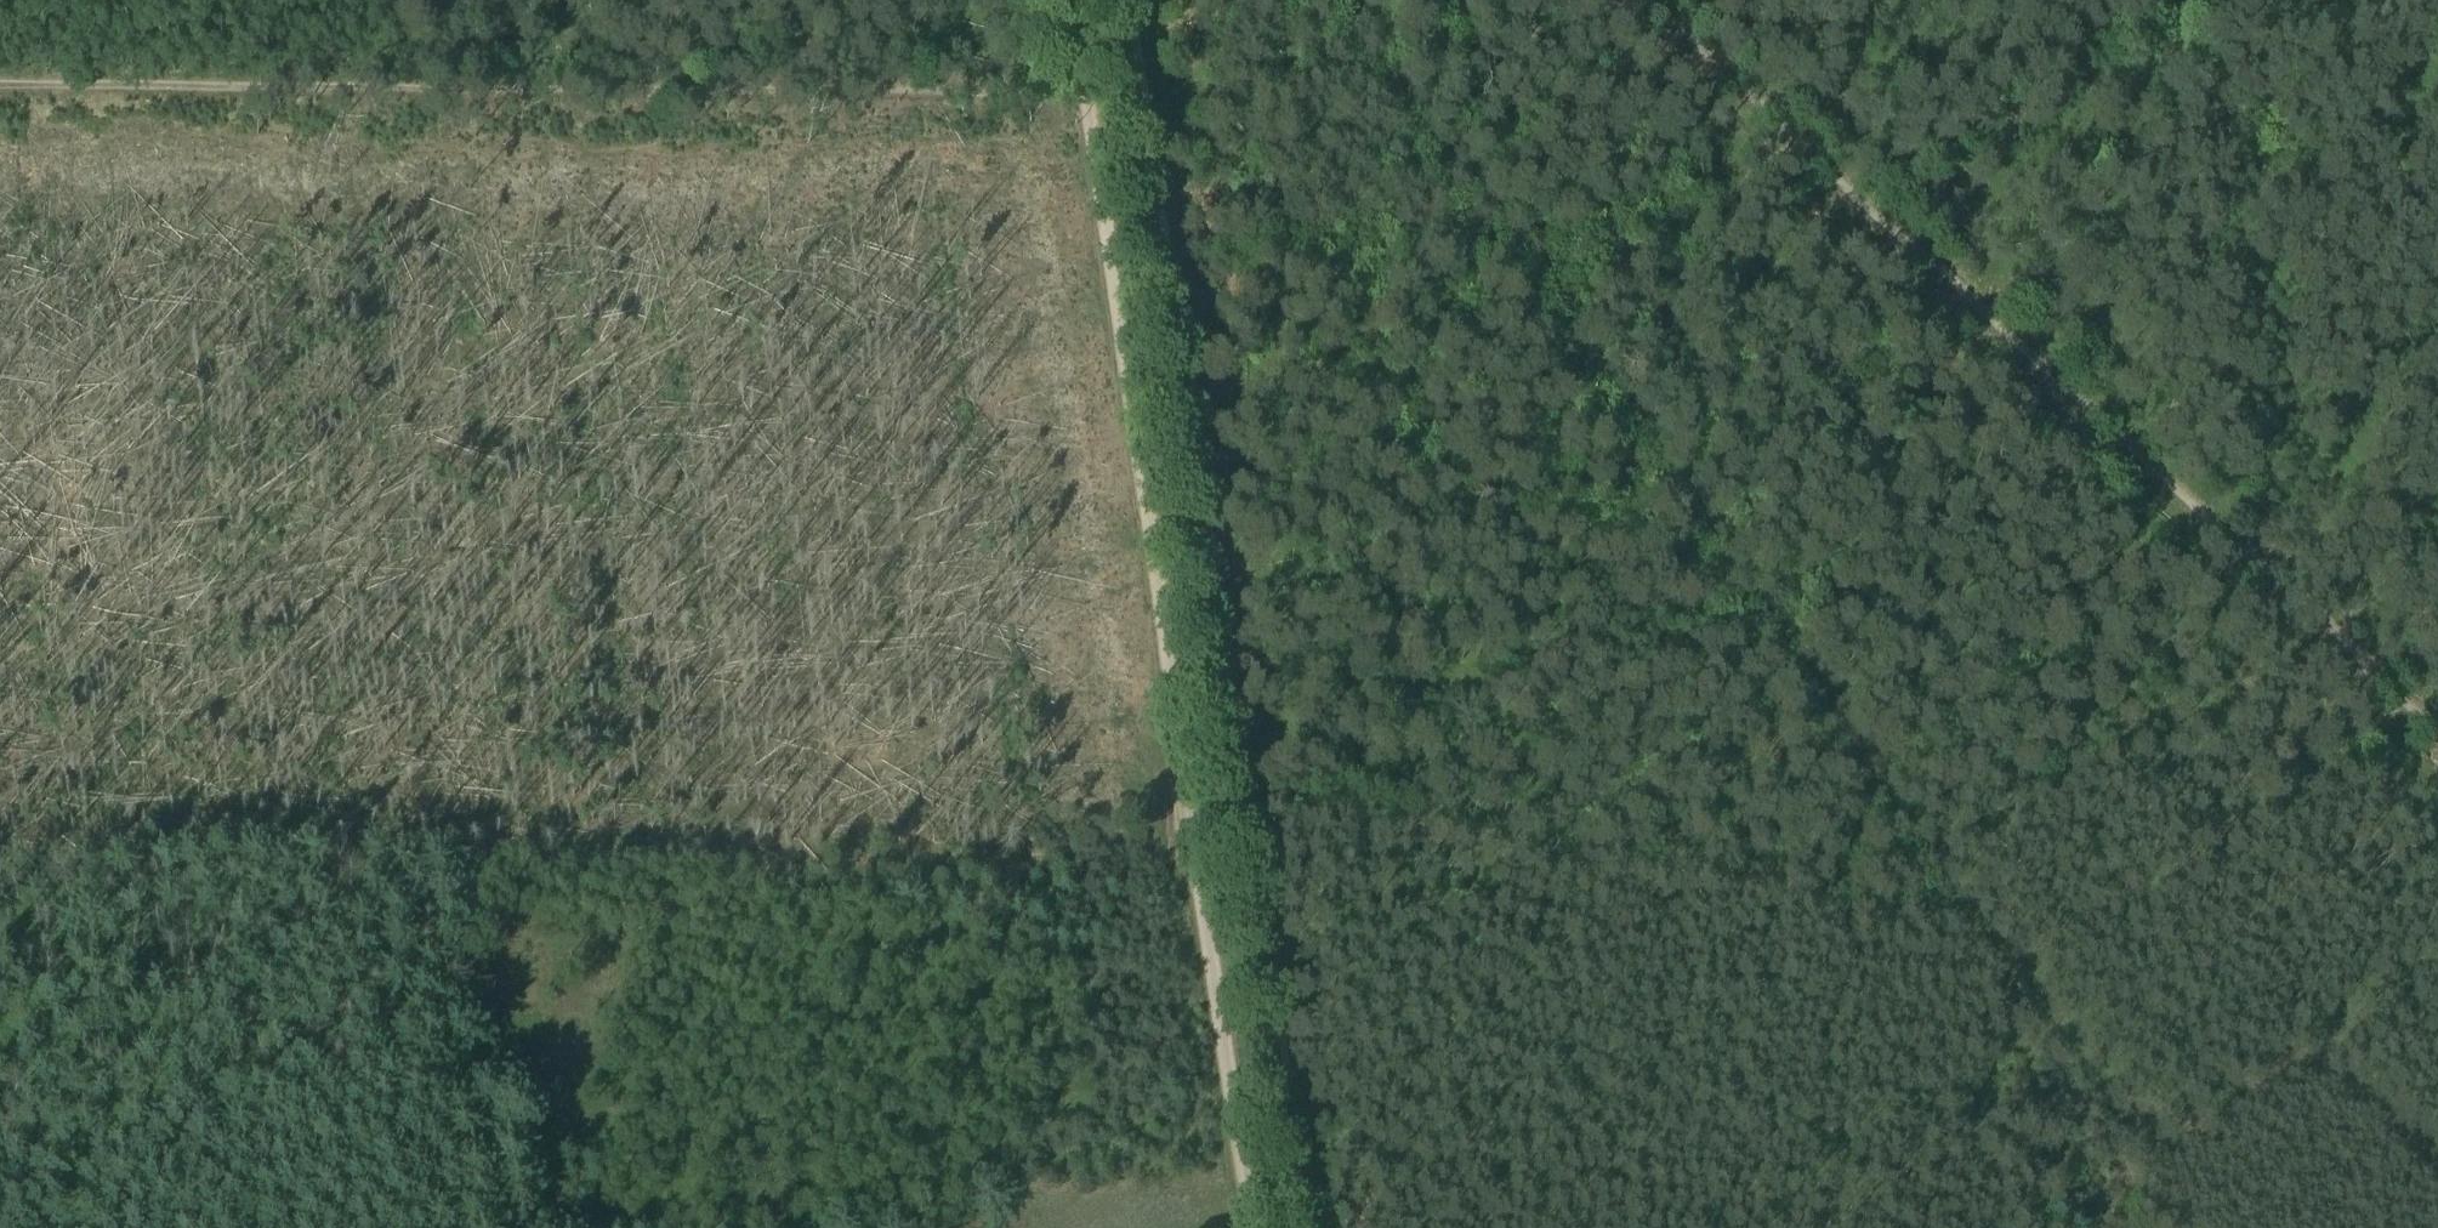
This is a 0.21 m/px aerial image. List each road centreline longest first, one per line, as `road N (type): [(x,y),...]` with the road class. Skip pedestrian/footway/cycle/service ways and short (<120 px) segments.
road 1 (track): [(1252,1227),(1084,87)]
road 2 (track): [(1641,0),(2437,741)]
road 3 (track): [(1084,87),(1012,93),(0,84)]

